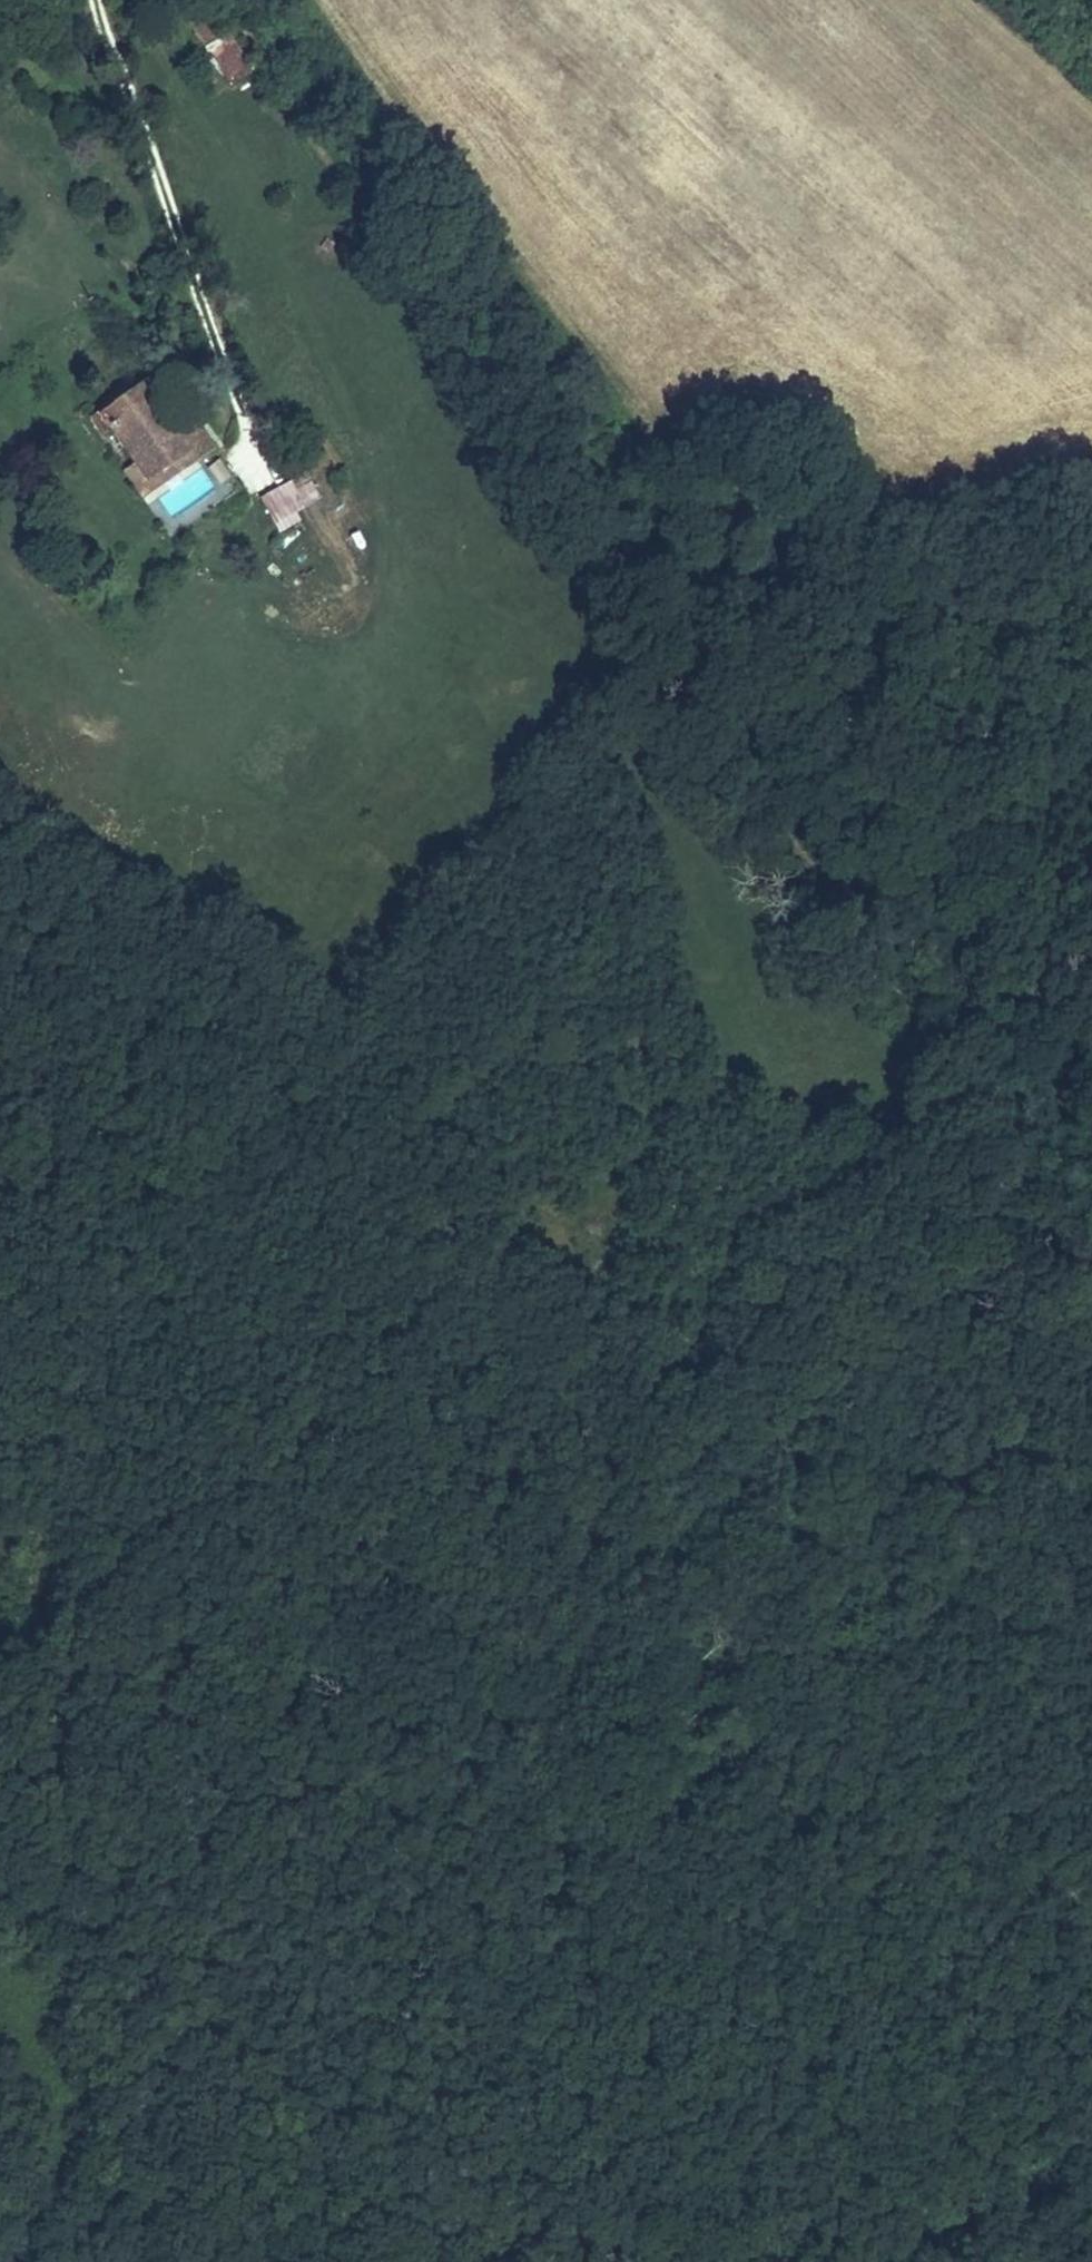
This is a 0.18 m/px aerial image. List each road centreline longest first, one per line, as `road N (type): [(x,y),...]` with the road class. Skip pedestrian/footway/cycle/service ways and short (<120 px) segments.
road 1 (track): [(222,0),(361,202),(465,316),(810,865),(1091,1284)]
road 2 (track): [(684,663),(790,582),(814,529),(810,469),(834,451),(865,454),(907,483),(1091,451)]

